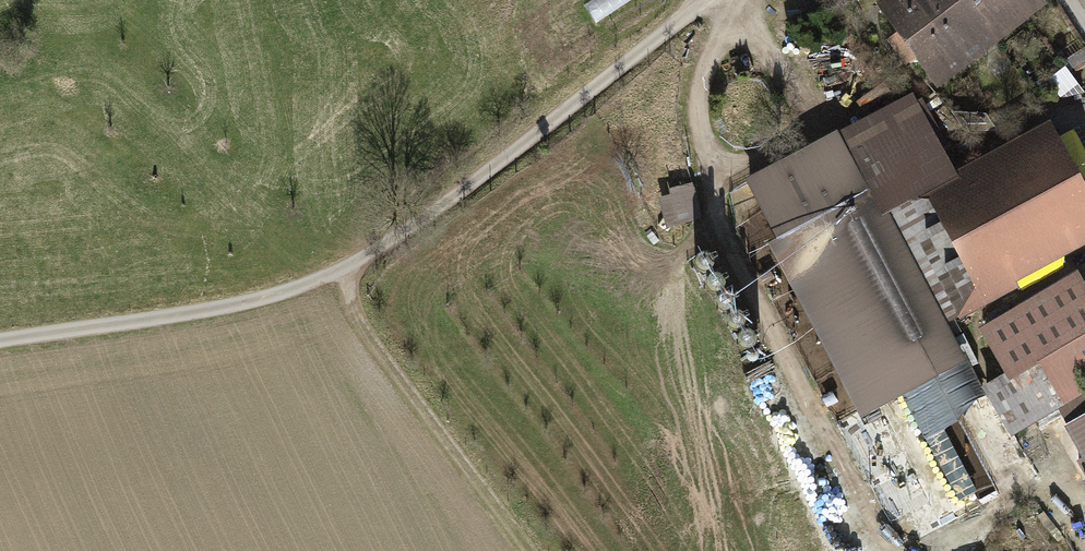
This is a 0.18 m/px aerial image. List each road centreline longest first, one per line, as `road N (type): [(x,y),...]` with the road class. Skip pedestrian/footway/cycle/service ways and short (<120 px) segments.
road 1 (track): [(684,16),(439,210),(361,259),(218,309),(0,338)]
road 2 (track): [(361,259),(352,296),(362,326),(530,550)]

